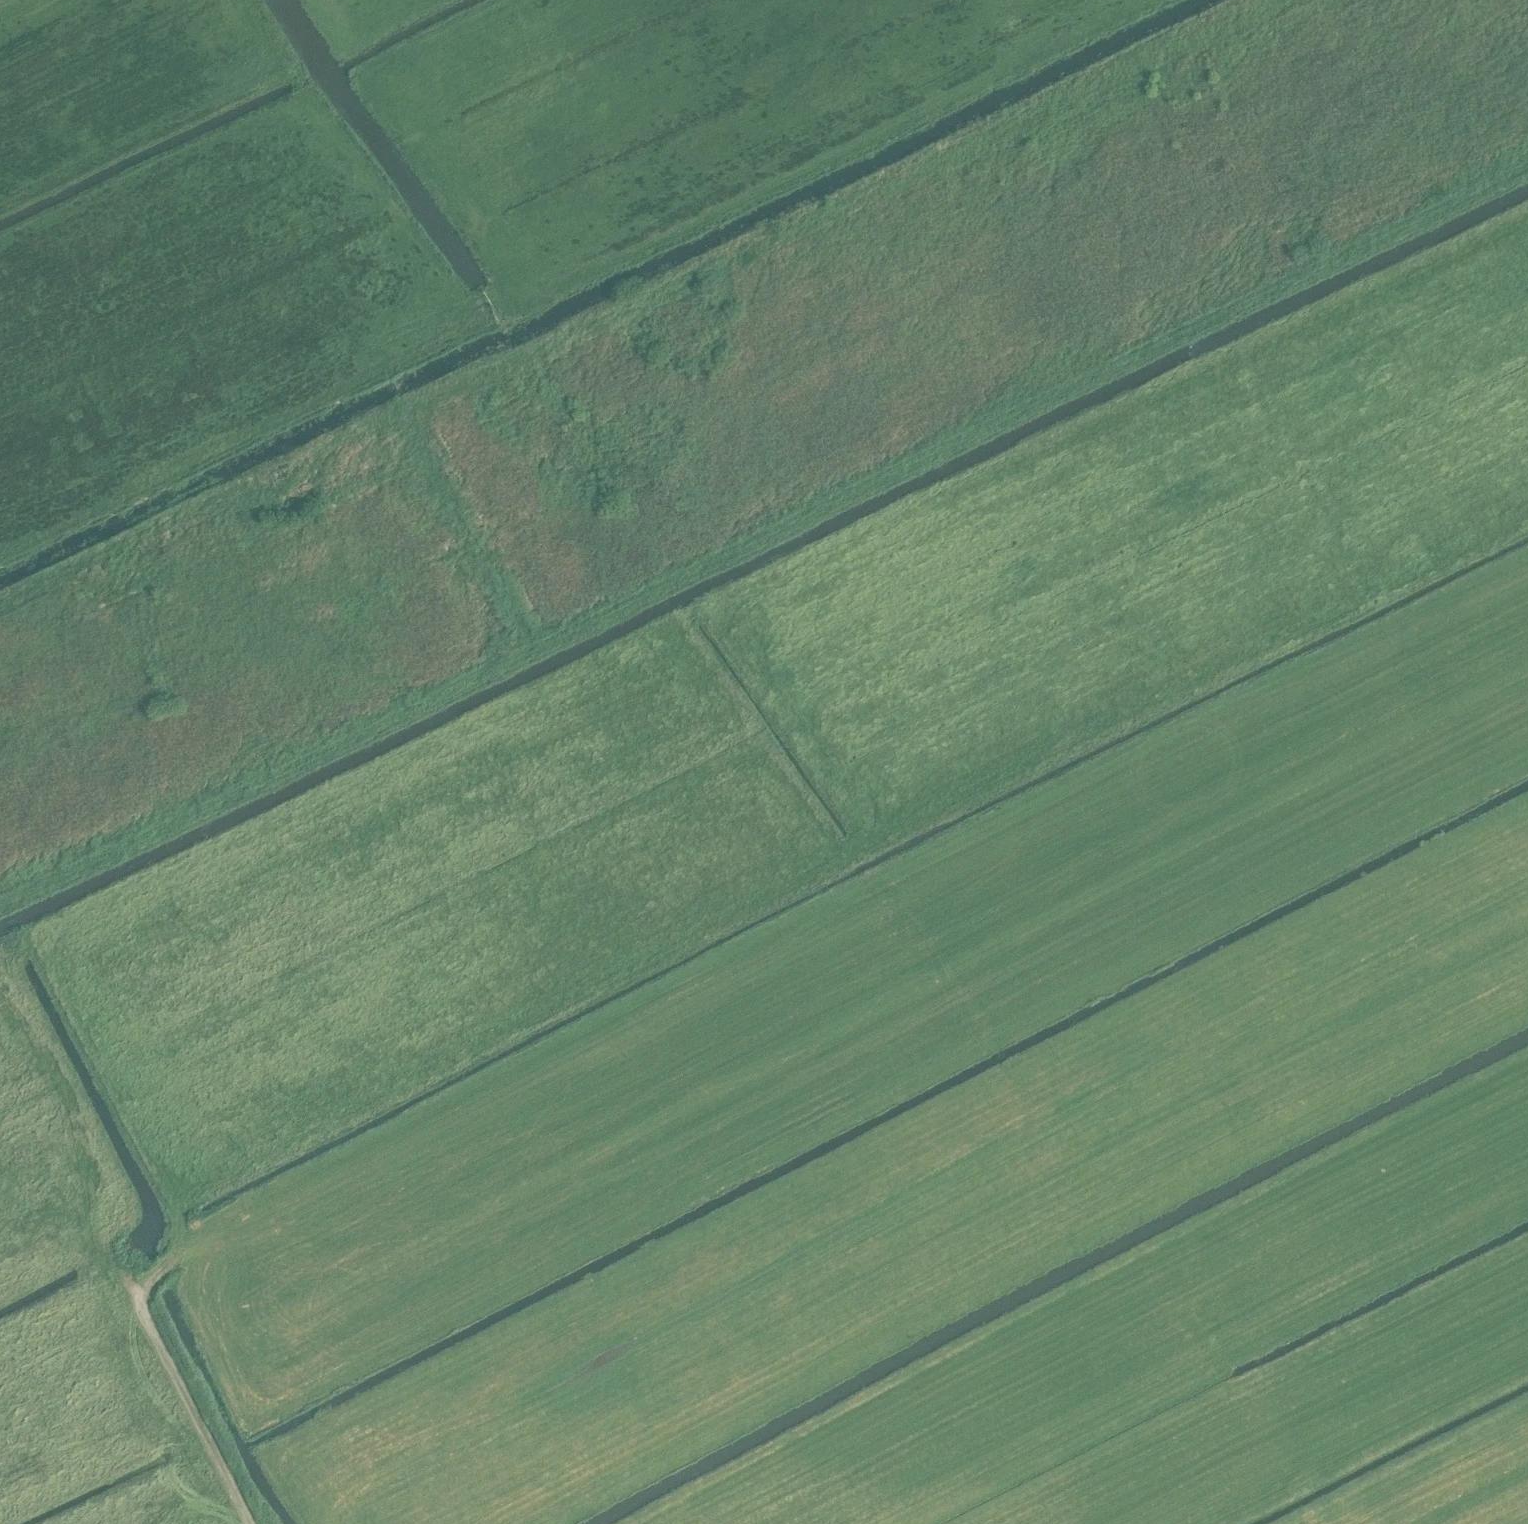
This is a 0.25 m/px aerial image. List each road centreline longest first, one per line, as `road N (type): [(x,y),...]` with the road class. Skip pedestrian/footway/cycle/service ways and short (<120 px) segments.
road 1 (track): [(543,647),(1527,167)]
road 2 (track): [(410,425),(543,647),(0,901)]
road 3 (track): [(383,1094),(177,1199),(183,1245),(143,1298),(252,1523)]

